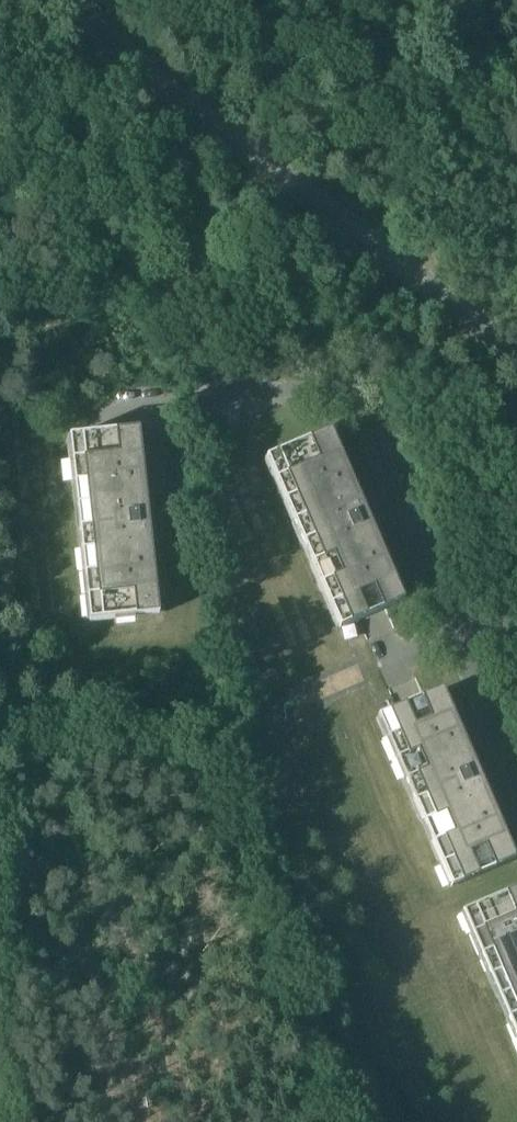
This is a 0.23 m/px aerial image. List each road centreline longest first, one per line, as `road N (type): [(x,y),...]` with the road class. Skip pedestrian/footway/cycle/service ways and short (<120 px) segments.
road 1 (unclassified): [(516,354),(89,25),(69,0)]
road 2 (track): [(516,232),(382,252)]

